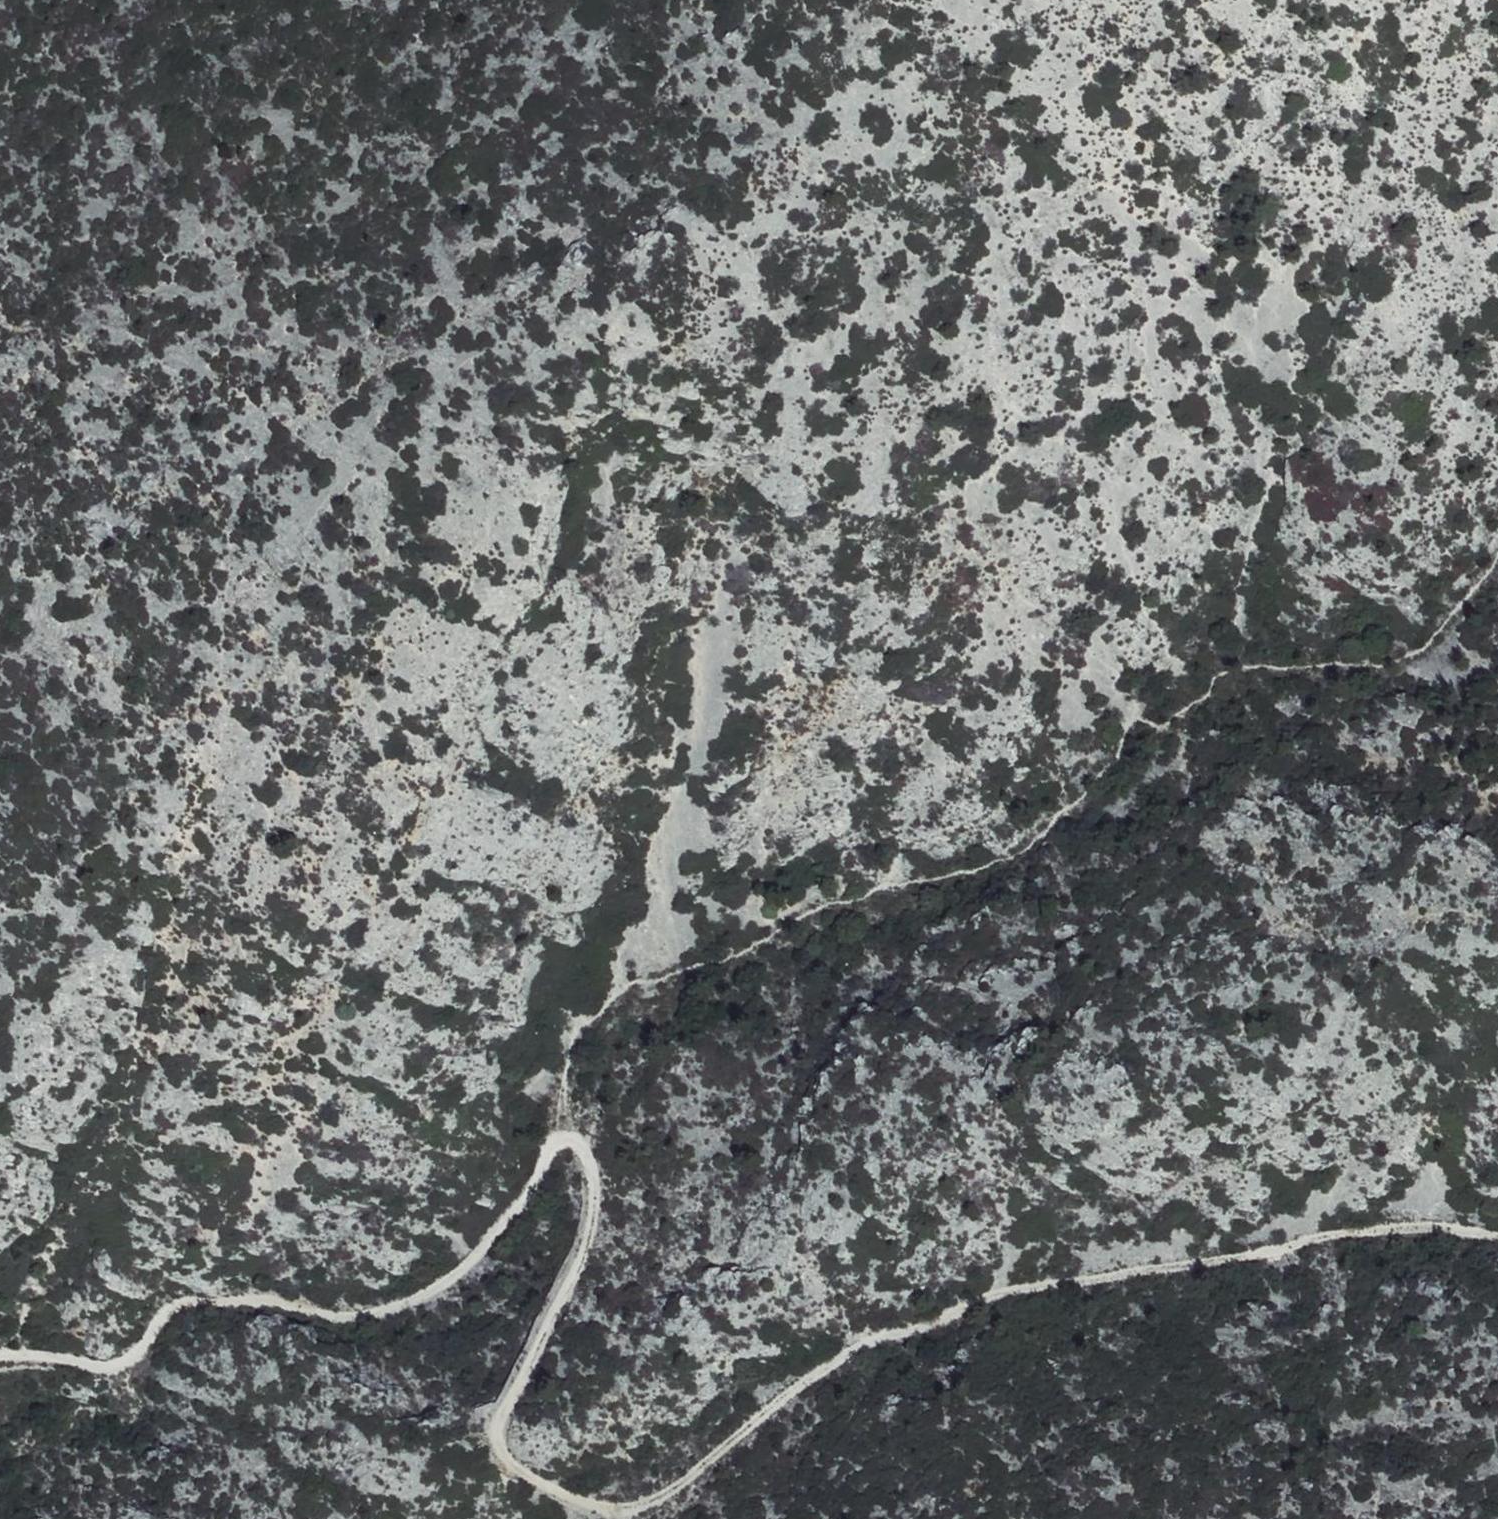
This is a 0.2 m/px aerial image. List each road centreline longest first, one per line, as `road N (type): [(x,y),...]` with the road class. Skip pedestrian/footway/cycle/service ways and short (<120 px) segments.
road 1 (track): [(1497,1236),(1389,1227),(1017,1292),(860,1346),(649,1505),(611,1511),(566,1505),(497,1461),(492,1429),(592,1228),(596,1152),(581,1132),(564,1139),(485,1255),(392,1315),(207,1304),(178,1308),(113,1372),(67,1360),(0,1361)]

